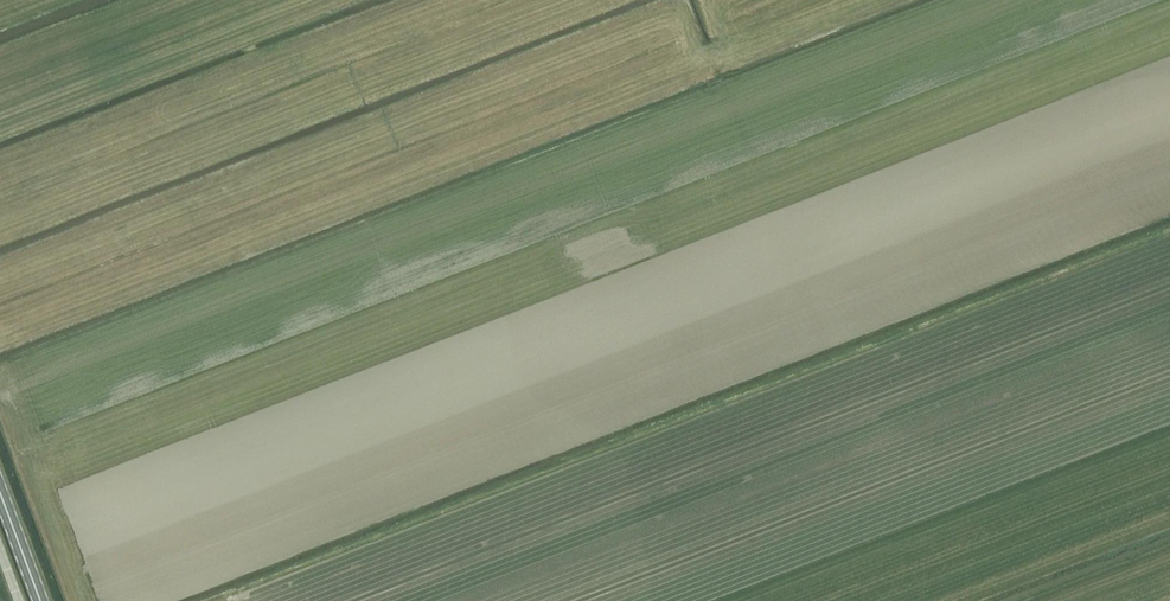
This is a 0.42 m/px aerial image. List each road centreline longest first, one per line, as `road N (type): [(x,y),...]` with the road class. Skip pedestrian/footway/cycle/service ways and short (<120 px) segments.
road 1 (primary): [(43,600),(0,485)]

